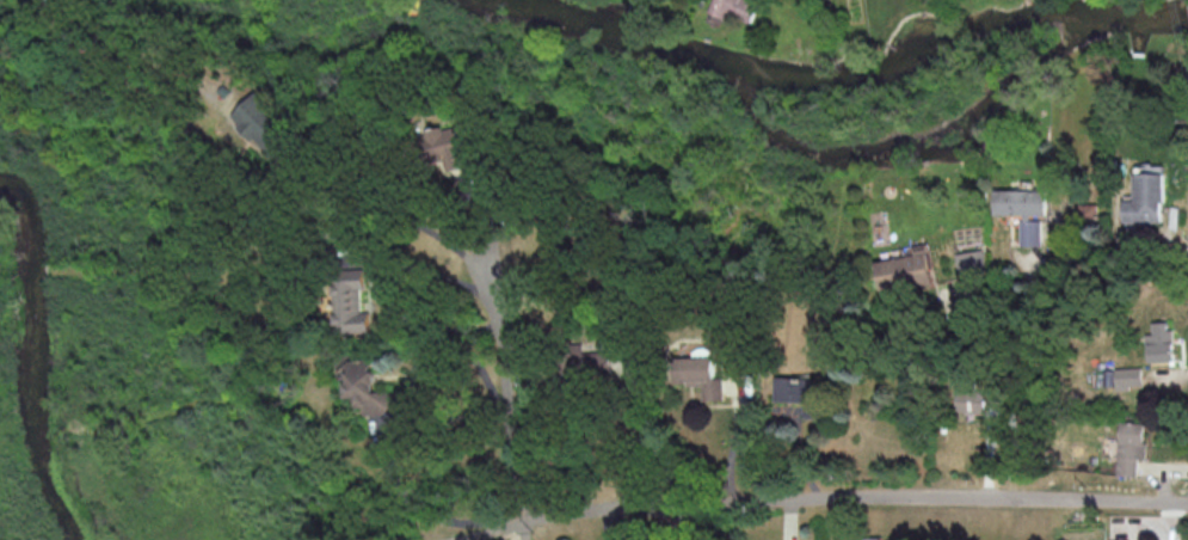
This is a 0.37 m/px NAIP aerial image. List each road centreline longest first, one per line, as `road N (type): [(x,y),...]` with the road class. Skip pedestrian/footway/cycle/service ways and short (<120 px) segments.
road 1 (residential): [(519,521),(864,496),(1187,504)]
road 2 (residential): [(519,521),(501,331),(482,250)]
road 3 (residential): [(1187,254),(1065,263),(943,320)]

